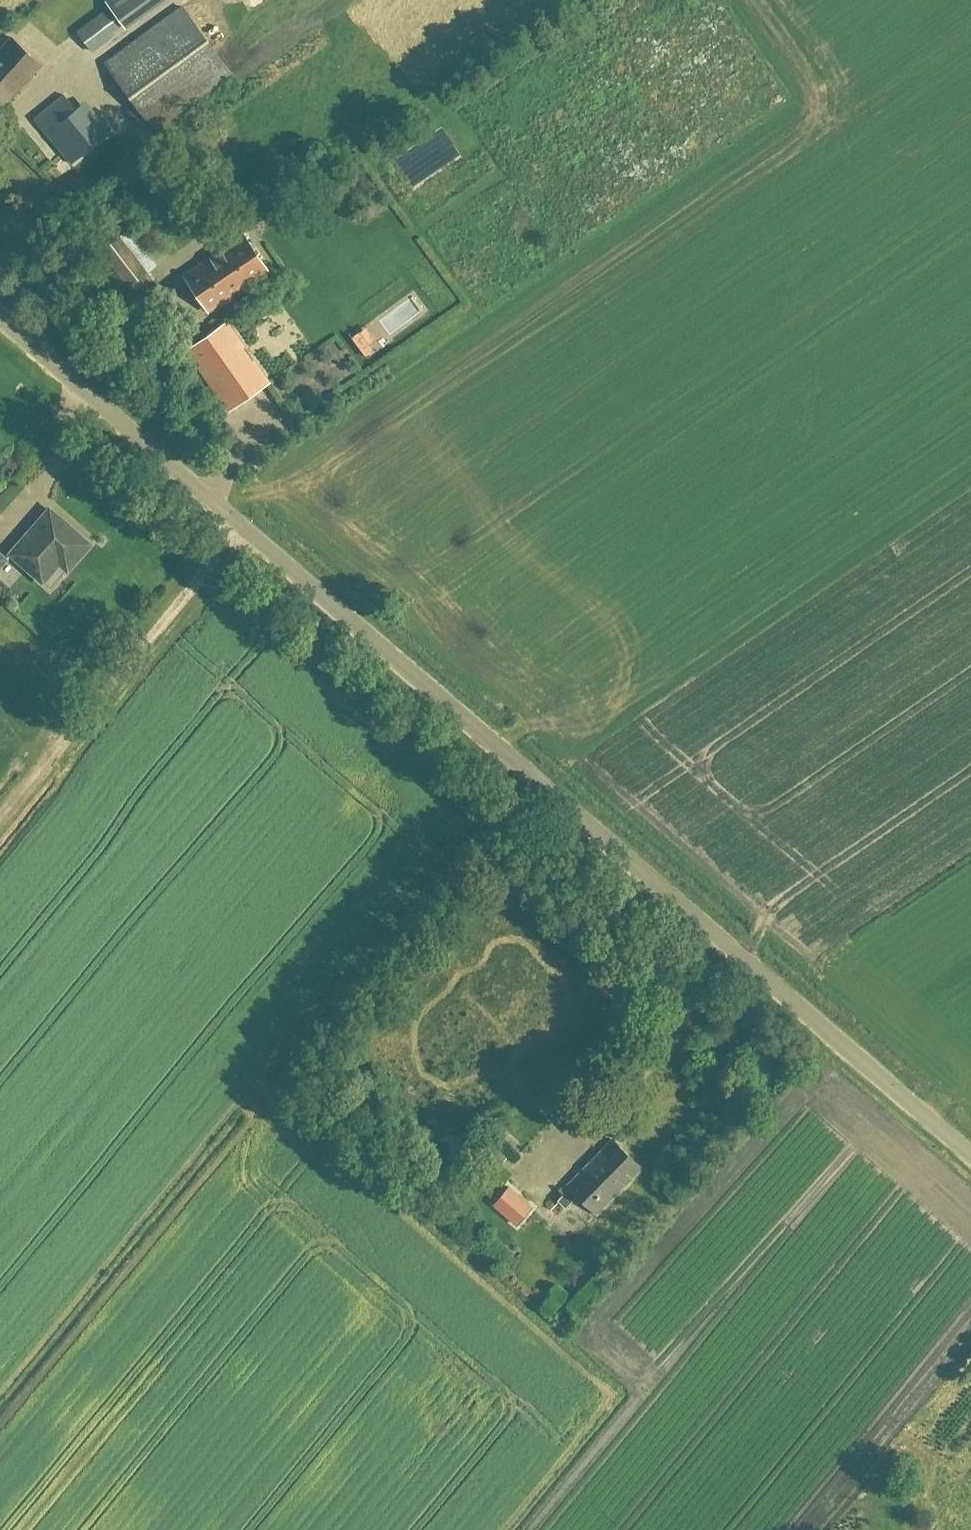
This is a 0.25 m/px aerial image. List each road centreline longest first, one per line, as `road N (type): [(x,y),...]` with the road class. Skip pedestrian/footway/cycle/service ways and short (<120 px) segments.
road 1 (unclassified): [(970,1161),(0,317)]
road 2 (track): [(0,826),(243,523)]

